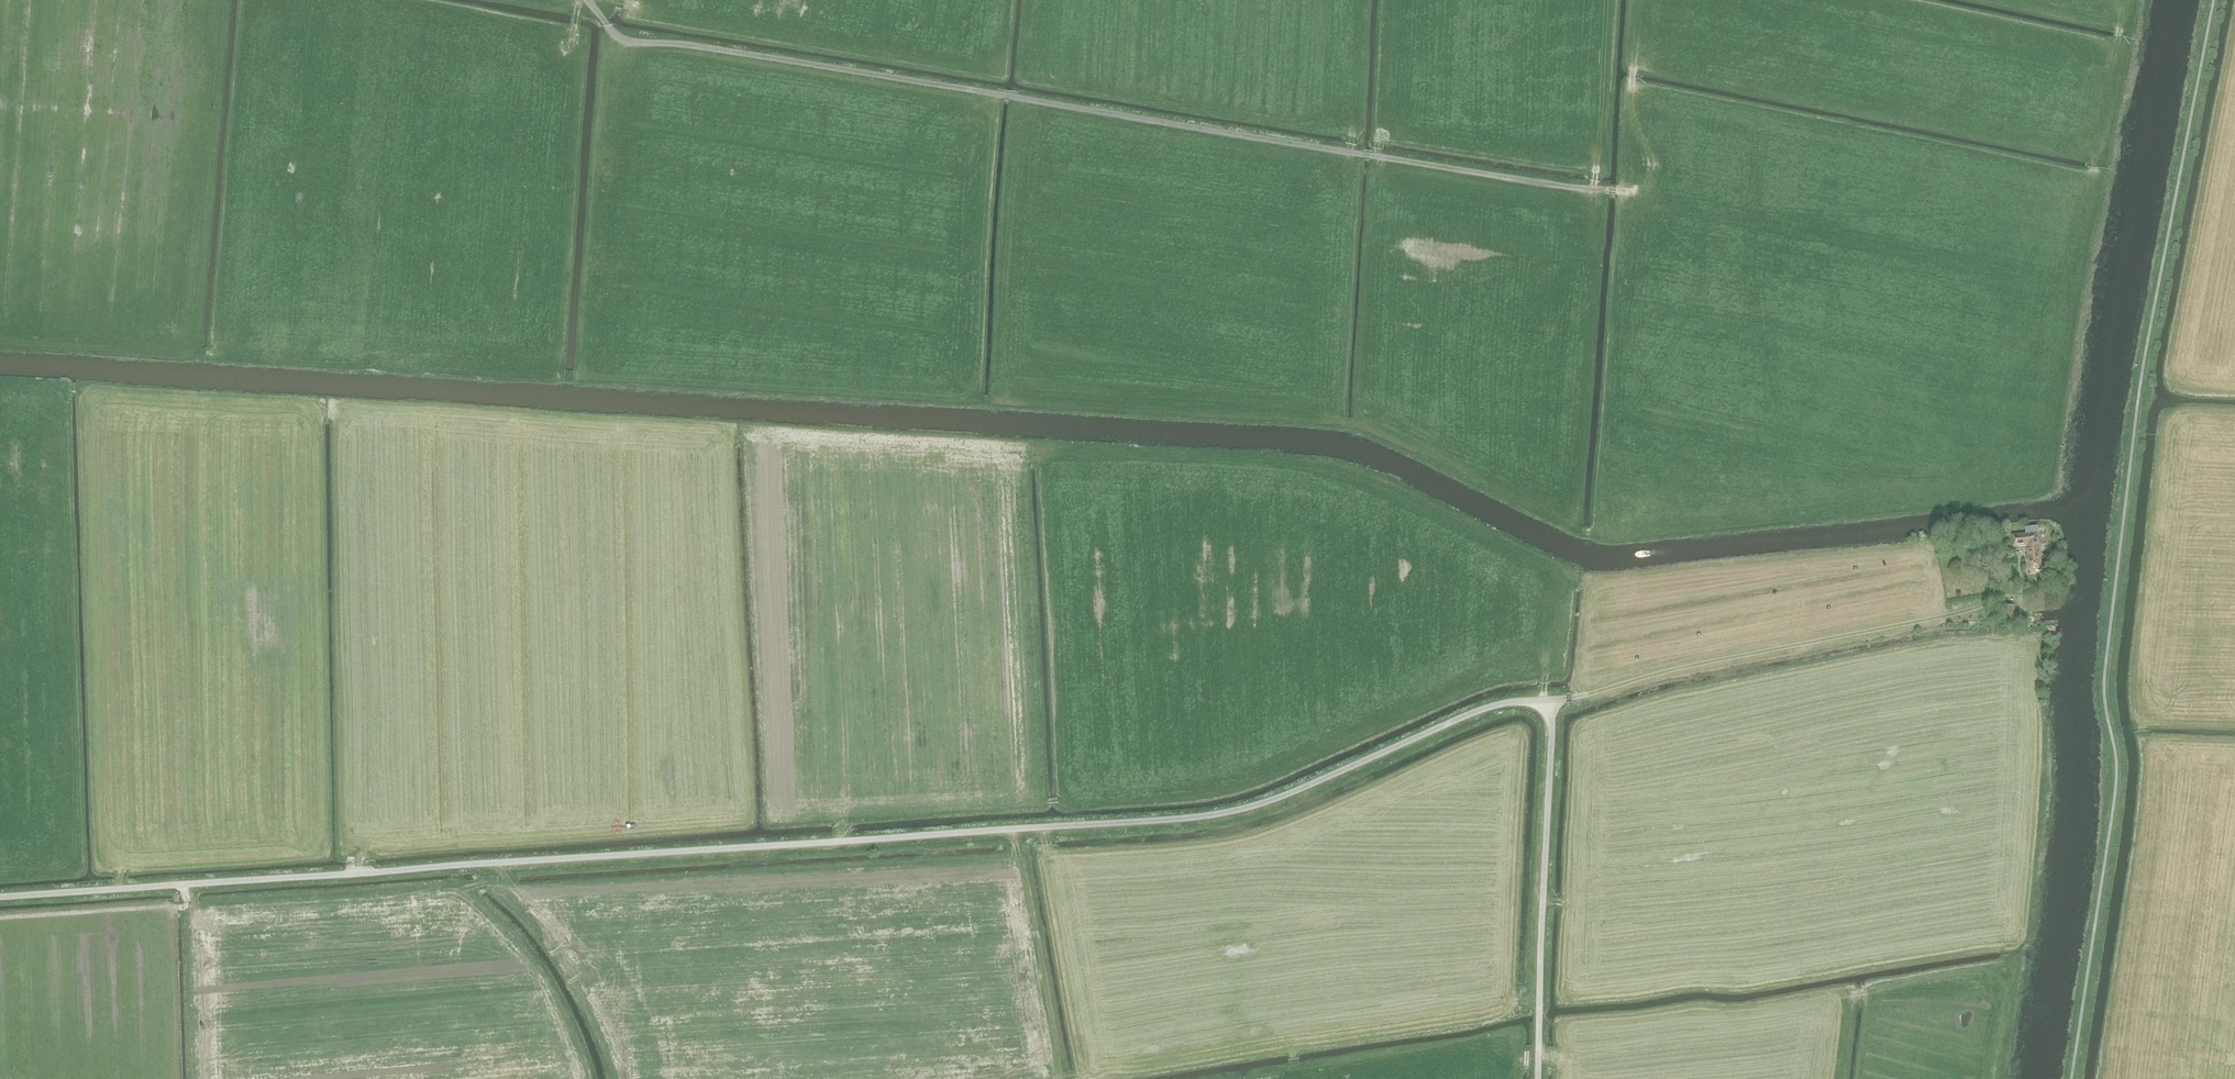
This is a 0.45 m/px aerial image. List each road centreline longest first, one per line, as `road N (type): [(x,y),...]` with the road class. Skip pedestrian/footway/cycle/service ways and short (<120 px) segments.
road 1 (track): [(1600,191),(687,44),(629,41),(588,0)]
road 2 (track): [(182,885),(186,906),(180,908),(0,918)]

